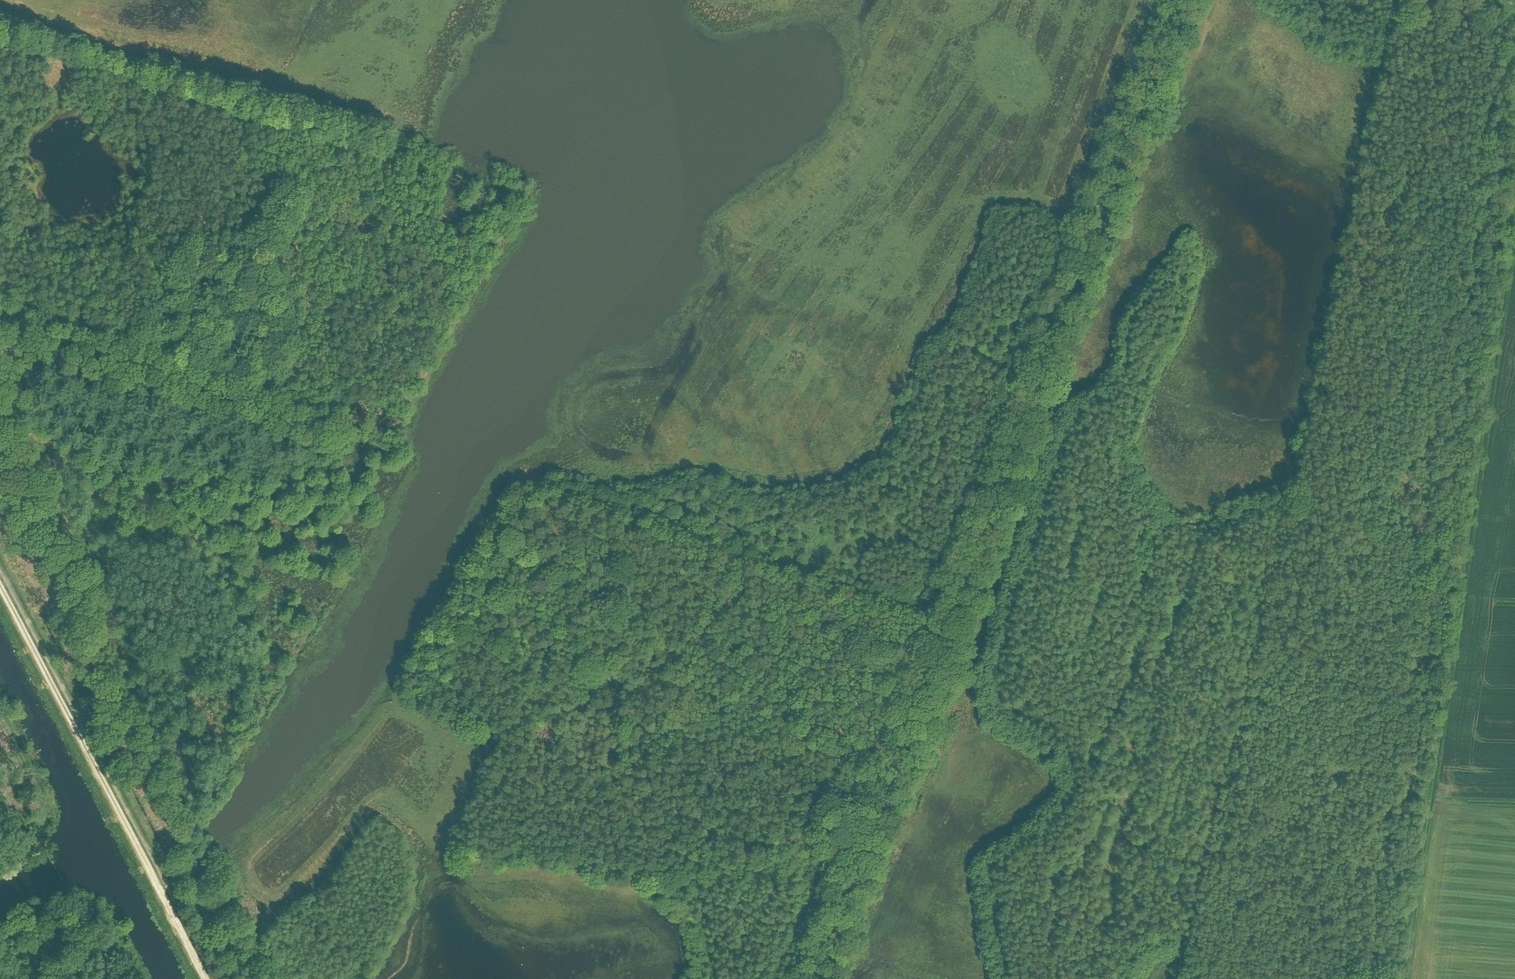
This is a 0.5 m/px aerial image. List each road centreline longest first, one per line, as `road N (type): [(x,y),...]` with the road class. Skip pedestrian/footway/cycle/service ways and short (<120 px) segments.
road 1 (track): [(1184,0),(823,978)]
road 2 (track): [(206,978),(0,584)]

